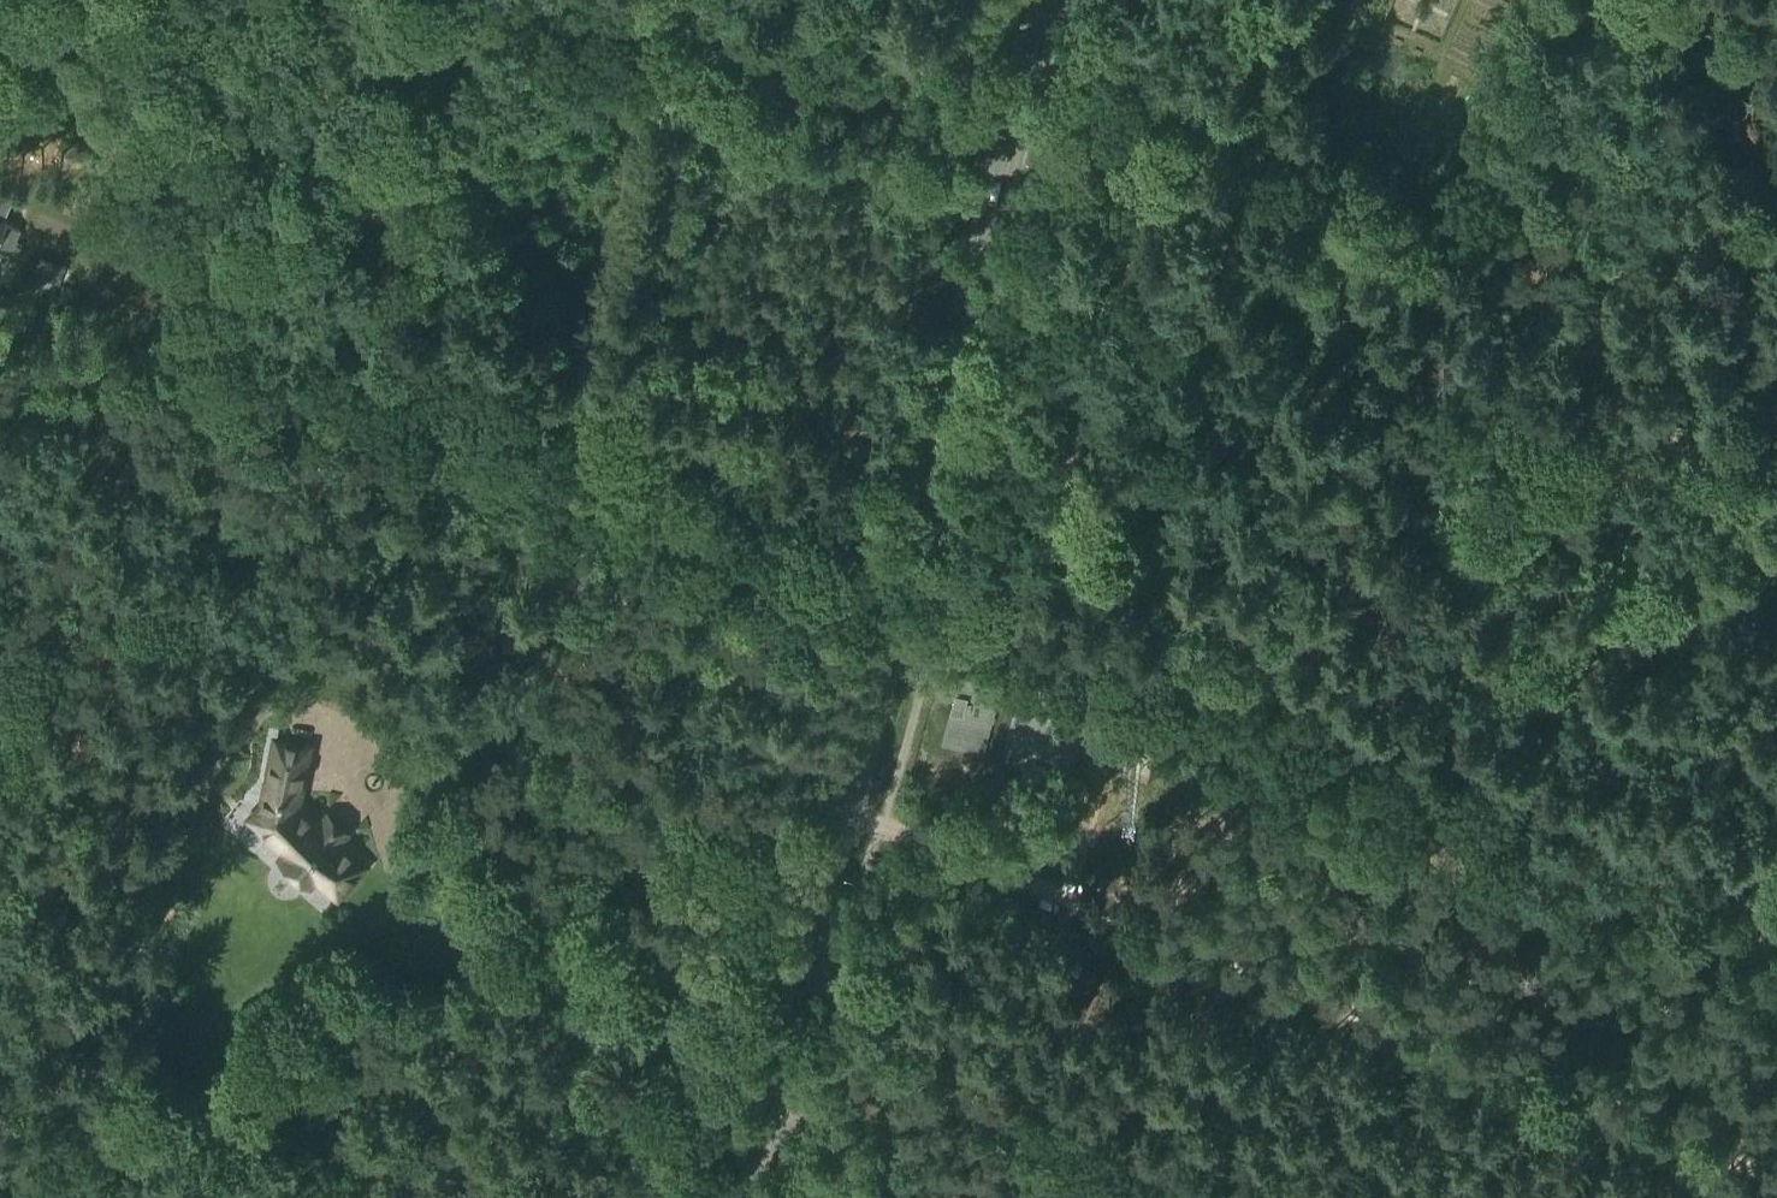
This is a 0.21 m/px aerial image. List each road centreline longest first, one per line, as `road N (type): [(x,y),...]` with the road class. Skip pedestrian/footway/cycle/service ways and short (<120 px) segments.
road 1 (primary): [(733,1197),(852,815),(927,539),(1050,0)]

